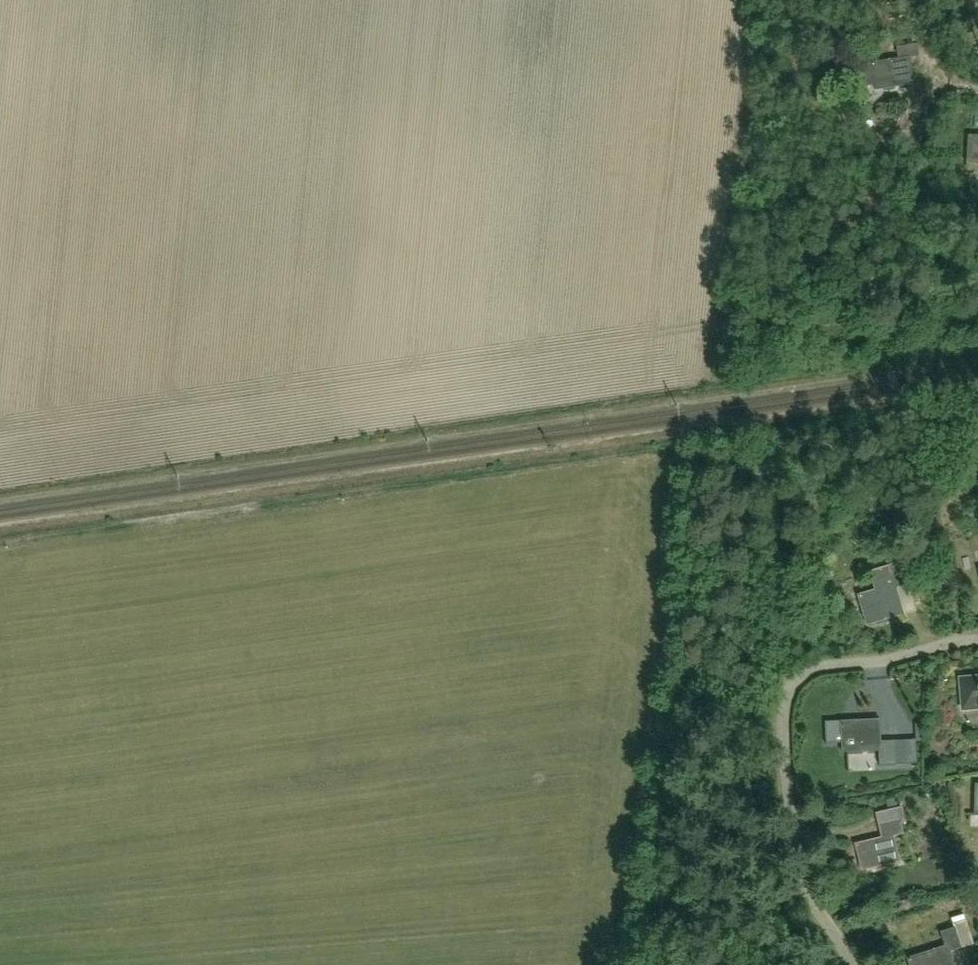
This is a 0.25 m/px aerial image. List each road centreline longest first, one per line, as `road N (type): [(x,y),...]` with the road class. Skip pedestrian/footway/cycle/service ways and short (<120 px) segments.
road 1 (track): [(977,641),(817,668),(790,688),(782,737),(802,873),(850,964)]

